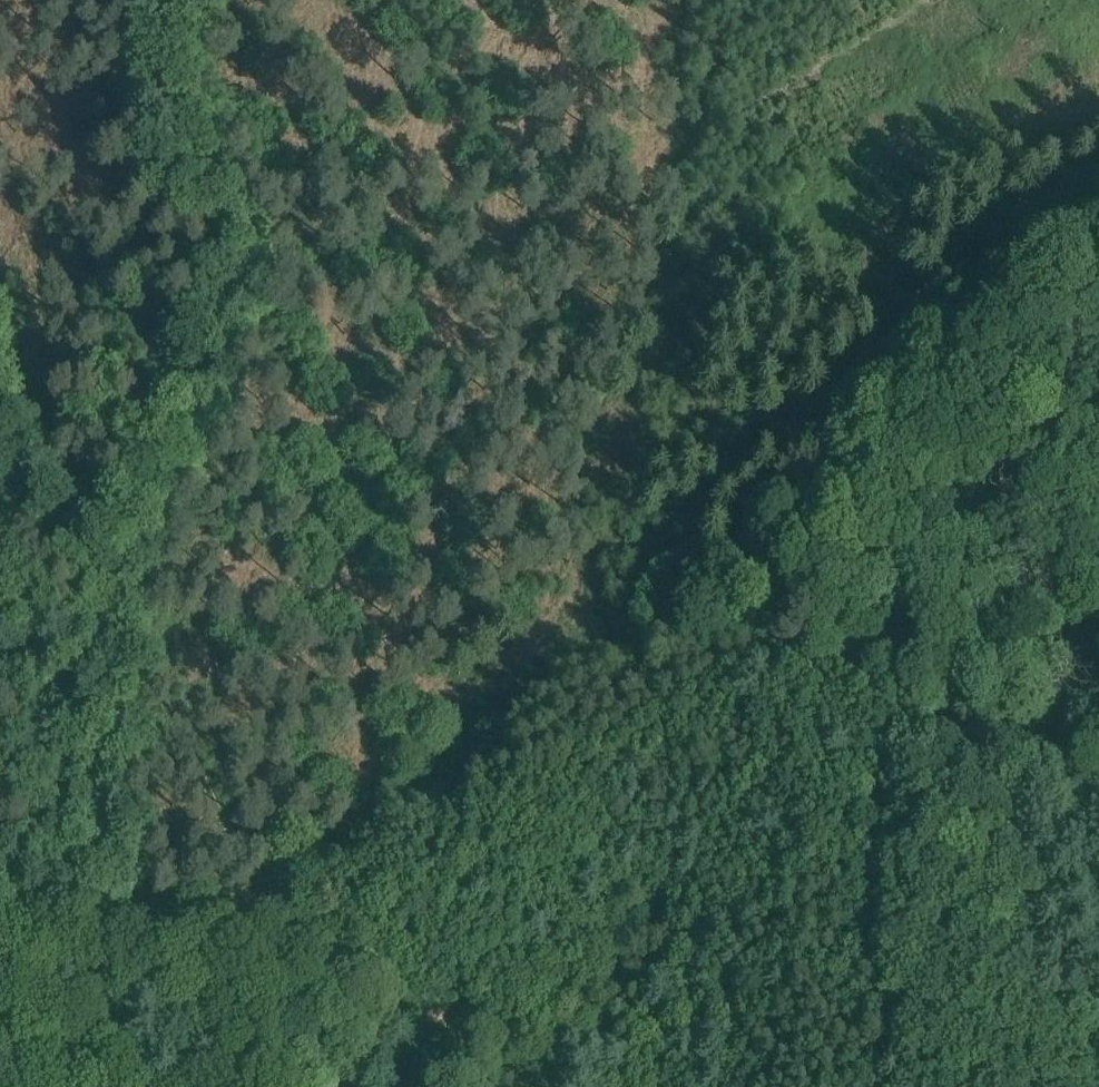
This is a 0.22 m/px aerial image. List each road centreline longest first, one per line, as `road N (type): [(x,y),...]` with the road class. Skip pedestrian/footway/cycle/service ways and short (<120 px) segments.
road 1 (track): [(92,915),(119,603),(149,482),(211,344),(225,274),(172,106),(179,0)]
road 2 (track): [(611,633),(732,561),(859,363),(1009,223),(1098,179)]
road 3 (track): [(279,893),(346,862),(393,822),(492,707),(611,633)]
road 4 (track): [(92,915),(279,893)]

